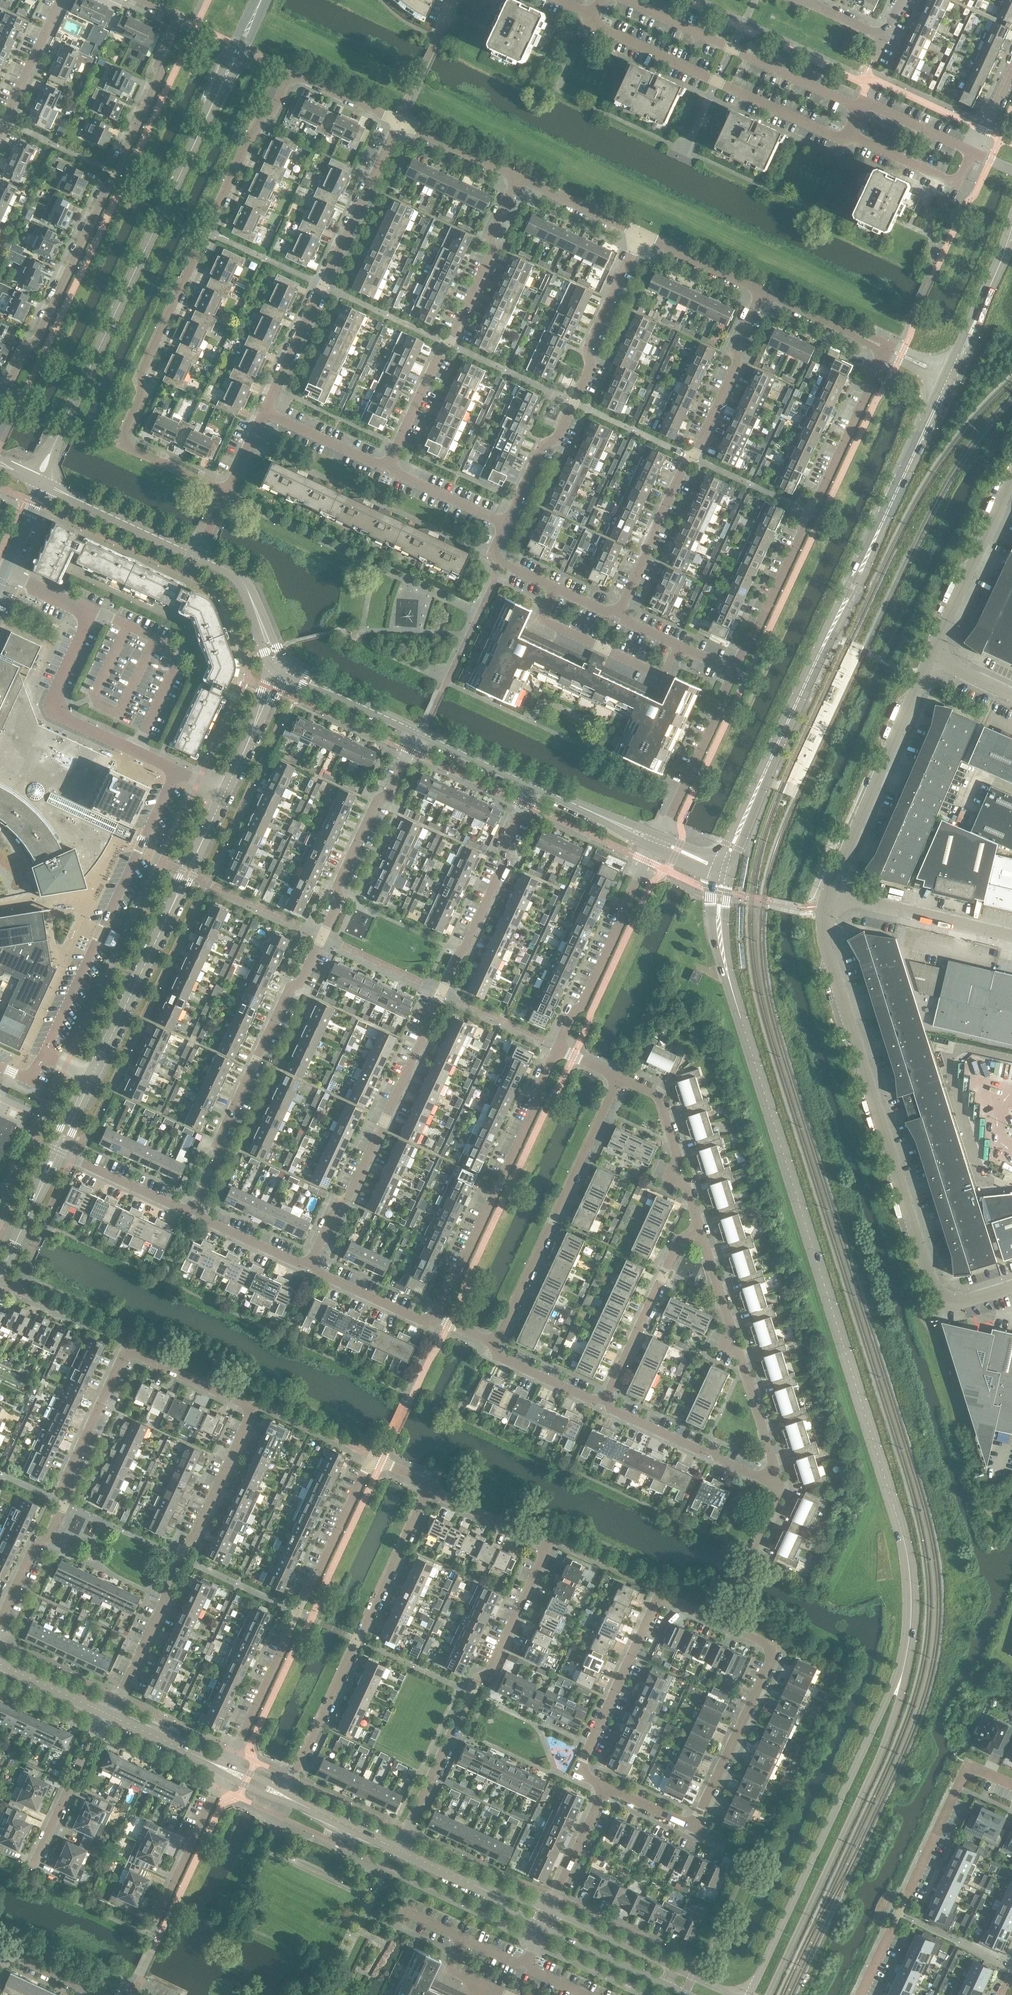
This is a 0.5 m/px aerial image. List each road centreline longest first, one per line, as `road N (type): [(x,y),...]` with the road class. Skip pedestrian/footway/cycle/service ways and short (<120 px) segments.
road 1 (tertiary): [(906,1658),(911,1596),(898,1520),(719,926)]
road 2 (residential): [(228,492),(121,443),(141,400),(143,371),(260,118),(276,110),(294,75),(399,123)]
road 3 (residential): [(195,1209),(222,1132),(338,903),(376,800),(390,792),(421,732)]
road 4 (tertiary): [(37,480),(263,0)]
road 5 (residential): [(311,1264),(354,1189),(534,784)]
road 6 (residential): [(694,1828),(772,1659),(773,1649),(721,1623),(663,1597),(655,1604),(578,1770)]
road 7 (unclassified): [(1011,1289),(958,1300),(938,1289),(823,934),(832,892)]
road 8 (unclassified): [(111,1714),(252,1406),(128,1355)]
road 9 (residential): [(0,392),(27,344),(38,340),(160,74),(178,18),(139,0)]
road 10 (tertiary): [(906,1658),(749,1994)]
road 11 (tertiary): [(769,1994),(880,1756),(906,1682),(906,1658)]
road 12 (residential): [(734,670),(887,349)]
road 13 (residential): [(618,613),(735,364),(735,344),(761,290)]
road 14 (unclassified): [(228,1769),(373,1458)]
road 15 (unclassified): [(288,1798),(427,1487)]
road 16 (unclassified): [(399,1846),(548,1545)]
road 17 (residential): [(506,525),(543,445),(559,437),(590,368),(587,350),(641,236)]
road 18 (residential): [(387,469),(494,247),(492,232),(517,176)]
road 19 (residential): [(399,123),(266,415)]
road 20 (unclassified): [(177,769),(44,1054)]
road 21 (residential): [(432,1318),(562,1046)]
road 22 (residential): [(1011,1786),(967,1766),(861,1994)]
road 23 (unclassified): [(0,1622),(51,1532),(69,1475),(128,1355)]
road 24 (residential): [(495,1344),(619,1078)]
road 25 (residential): [(848,138),(603,30),(595,17)]
road 26 (residential): [(778,1487),(738,1354),(725,1346),(730,1326),(701,1232)]
road 27 (residential): [(861,109),(621,0)]
road 28 (unclassified): [(832,892),(933,661)]
road 29 (tertiary): [(741,825),(841,611)]
road 30 (residential): [(562,1046),(657,849)]
road 31 (tertiary): [(865,560),(955,370)]
road 32 (unclassified): [(735,1994),(550,1910)]
road 33 (residential): [(136,751),(58,715),(51,697),(90,612)]
road 34 (tertiary): [(92,1077),(176,897)]
road 35 (residential): [(607,1400),(679,1243),(701,1232)]
road 36 (residential): [(778,1487),(607,1400)]
road 37 (unclassified): [(933,661),(1011,490)]
road 38 (residential): [(701,1232),(660,1096),(619,1078)]
road 39 (unclassified): [(1011,938),(832,892)]
road 40 (residential): [(663,836),(734,670)]
road 41 (tertiary): [(196,556),(37,480)]
road 42 (residential): [(618,613),(496,564),(506,525)]
road 43 (unclassified): [(37,1859),(111,1714)]
road 44 (unclassified): [(543,1926),(685,1994)]
road 45 (unclassified): [(163,1910),(228,1769)]
road 46 (residential): [(974,153),(955,185),(848,138)]
road 47 (residential): [(64,1154),(179,1209),(195,1209)]
road 48 (tertiary): [(955,370),(1011,240)]
road 49 (residential): [(0,128),(59,0)]
road 50 (residential): [(887,349),(761,290)]
road 51 (residential): [(641,236),(517,176)]
road 52 (residential): [(311,1264),(318,1274),(421,1321),(432,1318)]
road 53 (residential): [(548,1545),(427,1487)]
road 54 (residential): [(387,469),(266,415)]
road 55 (unclassified): [(550,1910),(603,1789)]
road 56 (residential): [(761,290),(641,236)]
road 57 (residential): [(506,525),(387,469)]
road 58 (residential): [(195,1209),(300,1265),(311,1264)]
road 59 (residential): [(517,176),(399,123)]
road 60 (unclassified): [(228,1769),(111,1714)]
road 61 (residential): [(734,670),(618,613)]
road 62 (residential): [(607,1400),(500,1357),(495,1344)]
road 63 (tertiary): [(534,784),(421,732)]
road 64 (unclassified): [(111,1714),(0,1662)]
road 65 (residential): [(974,153),(864,101)]
road 66 (unclassified): [(399,1846),(288,1798)]

